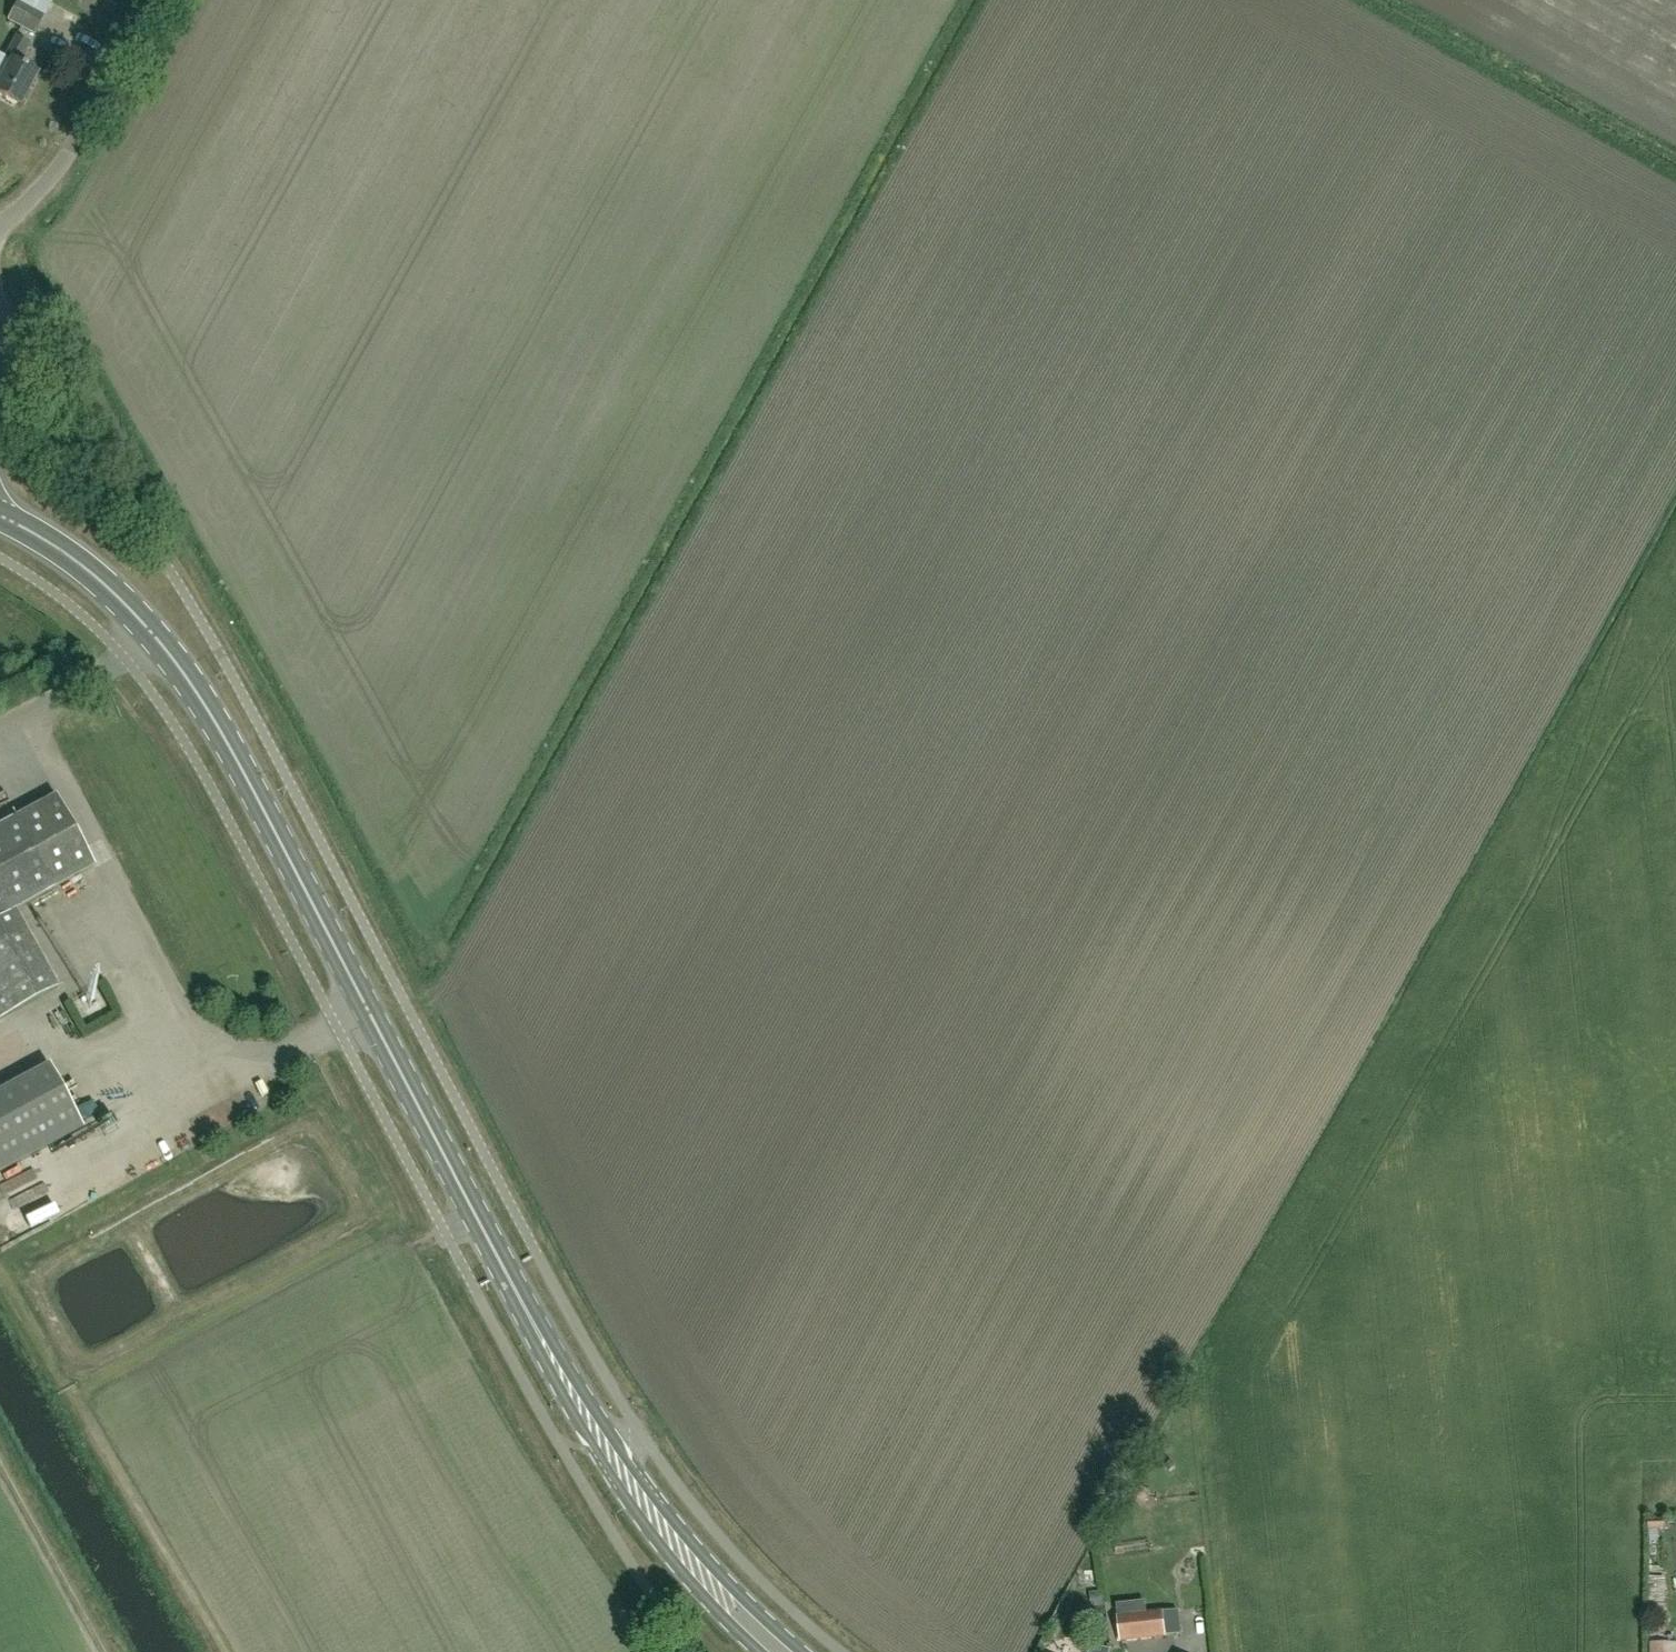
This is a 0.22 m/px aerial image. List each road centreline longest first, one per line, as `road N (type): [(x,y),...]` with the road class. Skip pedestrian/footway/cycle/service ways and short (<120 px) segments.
road 1 (primary): [(781,1651),(680,1552),(592,1429),(179,665),(84,568),(0,516)]
road 2 (unclassified): [(0,225),(55,175),(153,0)]
road 3 (track): [(106,1651),(0,1464)]

